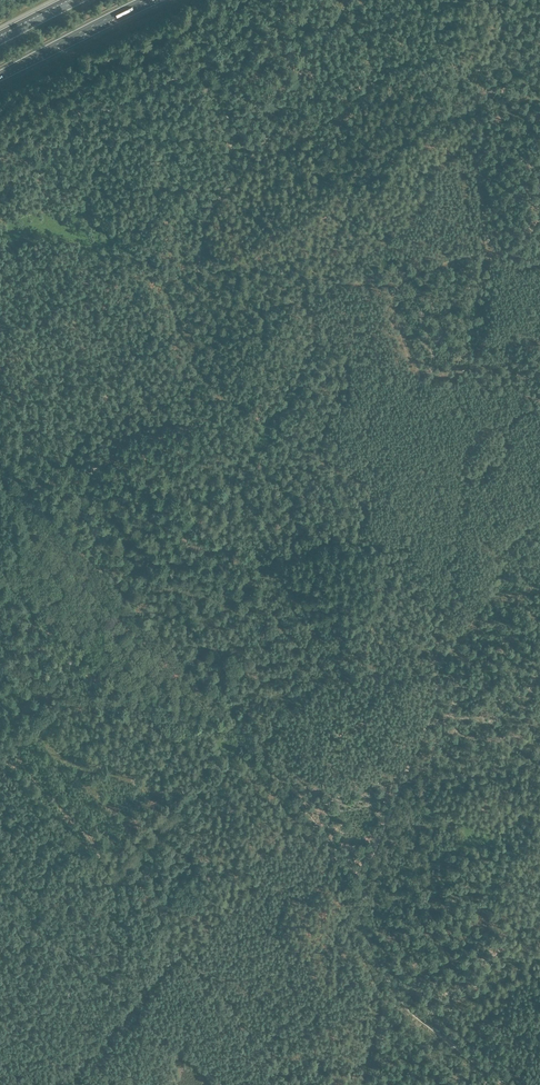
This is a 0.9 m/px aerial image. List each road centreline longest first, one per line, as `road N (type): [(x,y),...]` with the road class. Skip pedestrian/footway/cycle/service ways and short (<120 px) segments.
road 1 (track): [(0,662),(248,745),(335,849),(375,958),(407,1007),(507,1084)]
road 2 (track): [(193,351),(244,316),(336,284),(398,282),(483,254),(472,140),(488,93)]
road 3 (track): [(259,148),(230,145),(221,76),(205,65),(125,112),(51,114),(0,139)]
road 4 (track): [(248,745),(43,523)]
road 5 (track): [(539,754),(513,770),(390,781),(354,792),(271,769)]
road 6 (track): [(167,953),(122,949),(114,893),(0,772)]
road 7 (track): [(433,660),(431,716),(369,862),(349,873)]
road 8 (track): [(43,523),(78,491),(120,421),(193,351)]
road 9 (track): [(235,741),(180,880),(167,953)]
road 10 (track): [(259,148),(204,224),(190,342)]
road 11 (track): [(167,953),(297,1084)]
road 12 (track): [(346,0),(306,49),(300,75),(259,148)]
road 13 (motorway): [(0,75),(144,0)]
road 14 (track): [(487,0),(504,23),(477,77),(488,93),(539,99)]

